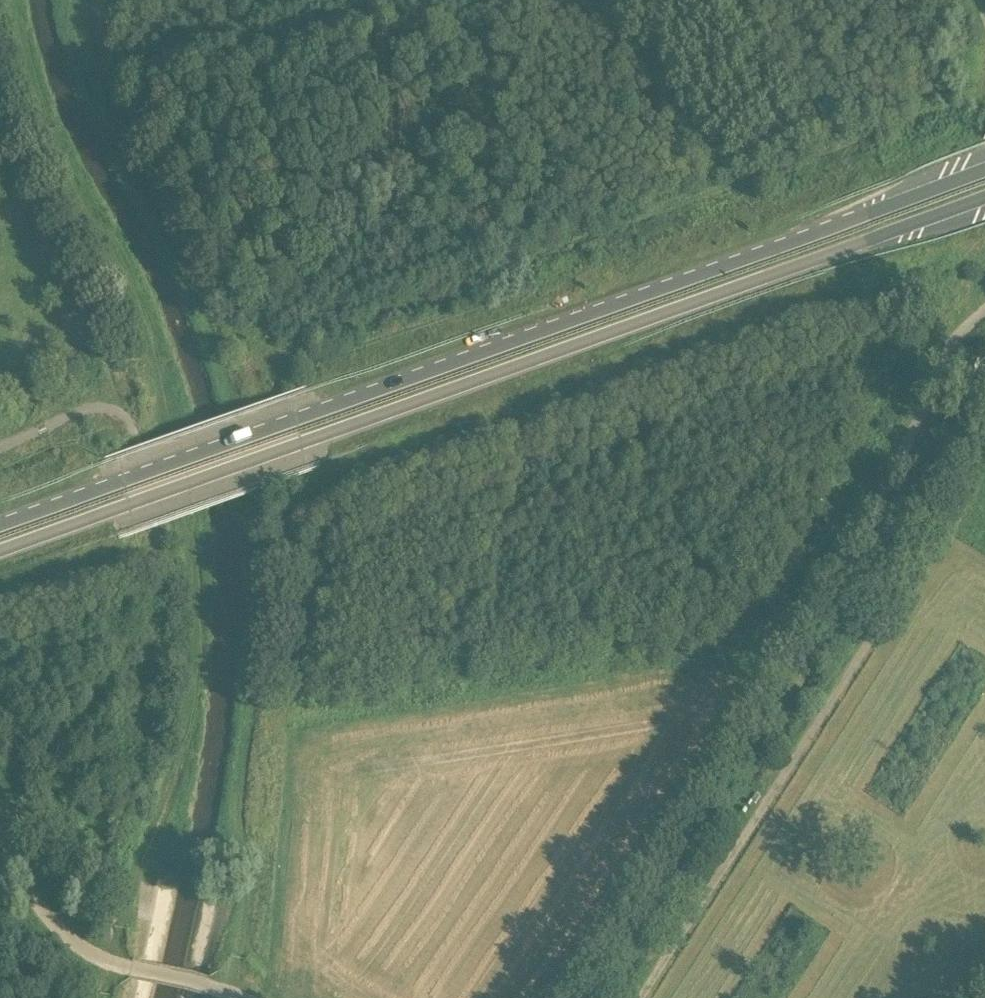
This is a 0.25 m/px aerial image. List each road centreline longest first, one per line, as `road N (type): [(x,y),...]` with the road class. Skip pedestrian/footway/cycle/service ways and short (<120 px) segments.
road 1 (primary): [(984,173),(0,527)]
road 2 (primary): [(0,551),(984,199)]
road 3 (unclassified): [(555,997),(889,479),(945,355),(984,315)]
road 4 (track): [(984,468),(642,997)]
road 5 (unclassified): [(0,610),(100,588),(150,563),(159,530),(145,435),(123,415),(89,417),(0,454)]
road 6 (unclassified): [(235,997),(82,949),(46,914),(0,819)]

